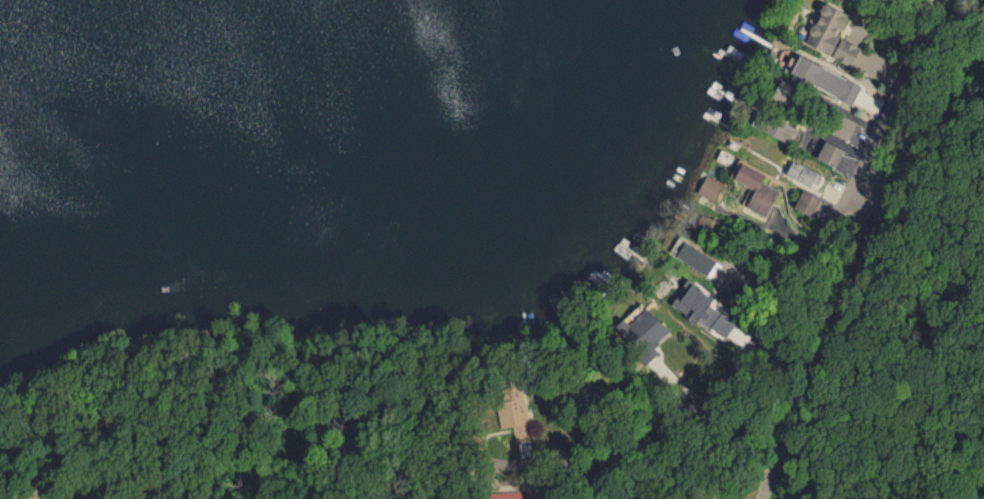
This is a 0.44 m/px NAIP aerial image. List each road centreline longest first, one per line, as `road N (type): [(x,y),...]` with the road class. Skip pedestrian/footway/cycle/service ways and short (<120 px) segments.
road 1 (residential): [(931,0),(716,413),(711,466),(719,498)]
road 2 (residential): [(762,498),(896,168),(983,100)]

